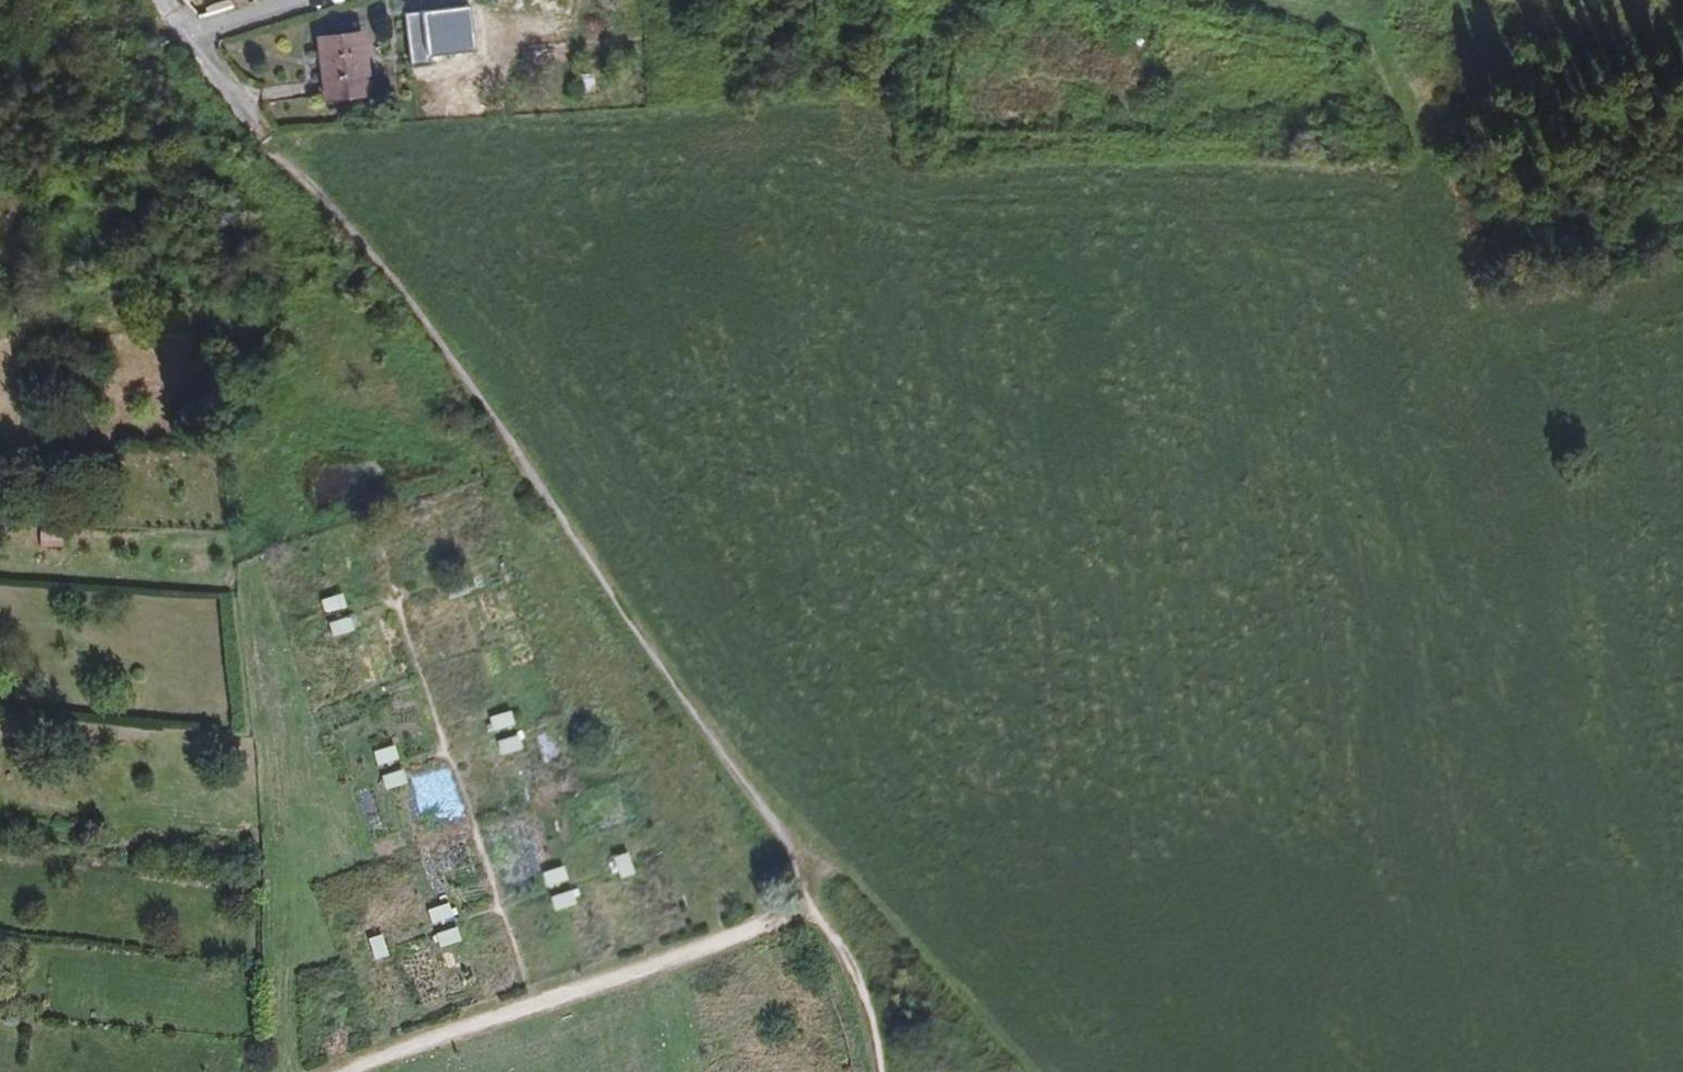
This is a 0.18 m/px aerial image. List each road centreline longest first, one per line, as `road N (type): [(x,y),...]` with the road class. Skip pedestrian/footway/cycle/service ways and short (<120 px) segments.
road 1 (track): [(180,28),(473,389),(672,698),(797,858),(879,1071)]
road 2 (track): [(0,86),(180,28)]
road 3 (track): [(1389,127),(1369,28),(1346,0)]

